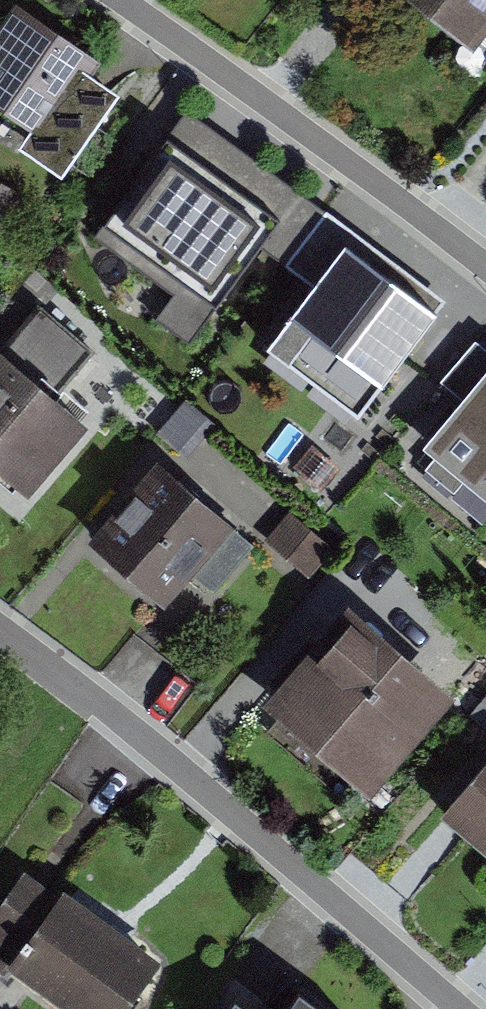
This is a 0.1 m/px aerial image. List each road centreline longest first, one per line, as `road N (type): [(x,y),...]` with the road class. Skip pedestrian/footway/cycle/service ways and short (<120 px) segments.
road 1 (residential): [(0,626),(112,711),(462,1008)]
road 2 (residential): [(125,0),(485,275)]

